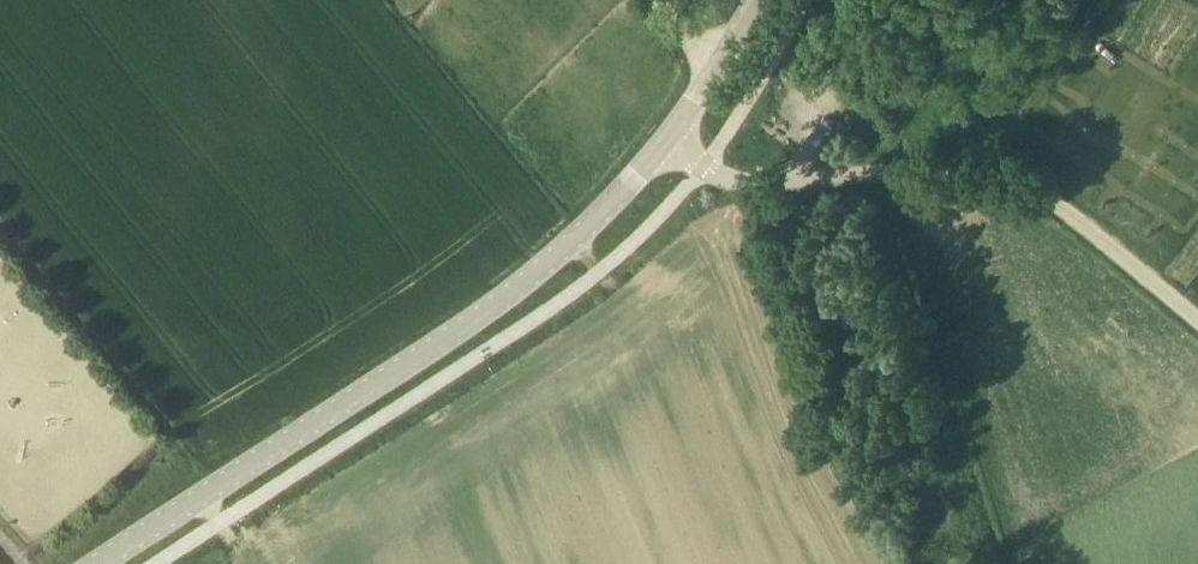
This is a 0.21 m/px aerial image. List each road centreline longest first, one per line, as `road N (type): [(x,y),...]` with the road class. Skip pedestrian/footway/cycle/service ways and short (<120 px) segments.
road 1 (tertiary): [(93,563),(505,289),(673,142)]
road 2 (unclassified): [(1197,310),(1049,194),(1006,179),(876,171),(771,183),(706,168),(673,142)]

